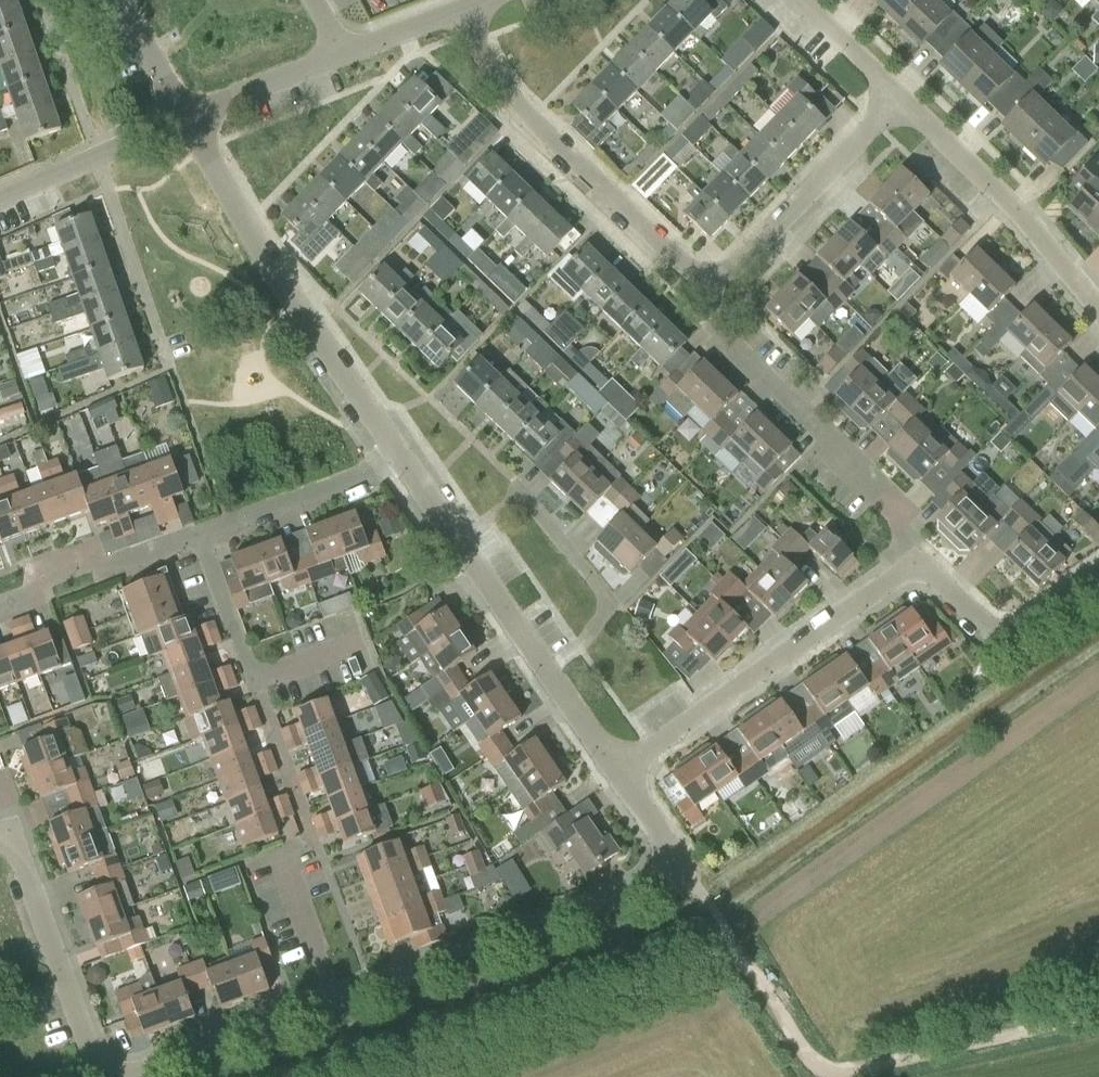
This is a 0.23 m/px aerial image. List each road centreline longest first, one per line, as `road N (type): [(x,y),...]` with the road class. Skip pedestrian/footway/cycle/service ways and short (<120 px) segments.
road 1 (residential): [(334,1003),(142,1072),(107,1069),(90,1052),(10,832)]
road 2 (residential): [(619,771),(683,867),(334,1003)]
road 3 (track): [(733,960),(768,992),(805,1055),(833,1072),(1098,1015)]
road 4 (residential): [(401,458),(245,222),(187,113)]
road 5 (track): [(361,1076),(687,957),(733,960)]
road 6 (residential): [(708,276),(686,267),(515,103),(461,9)]
road 7 (residential): [(918,562),(901,516),(721,338),(708,276)]
road 8 (residential): [(619,771),(918,562)]
road 9 (residential): [(548,671),(611,603),(523,492),(456,538)]
road 10 (residential): [(1098,312),(1013,207),(898,97)]
road 11 (residential): [(708,276),(744,260),(898,97)]
road 12 (residential): [(918,562),(1003,641),(1098,574)]
road 13 (residential): [(172,368),(96,153)]
road 14 (residential): [(401,458),(198,535)]
road 15 (residential): [(198,535),(46,582),(0,605)]
road 16 (residential): [(280,854),(312,842),(254,683)]
road 17 (residential): [(187,113),(339,56)]
road 18 (residential): [(548,671),(456,538)]
road 19 (residential): [(254,683),(198,535)]
road 20 (residential): [(898,97),(800,0)]
road 21 (residential): [(327,983),(280,854)]
road 22 (residential): [(339,56),(461,9)]
road 23 (residential): [(187,113),(122,0)]
road 24 (residential): [(619,771),(548,671)]

